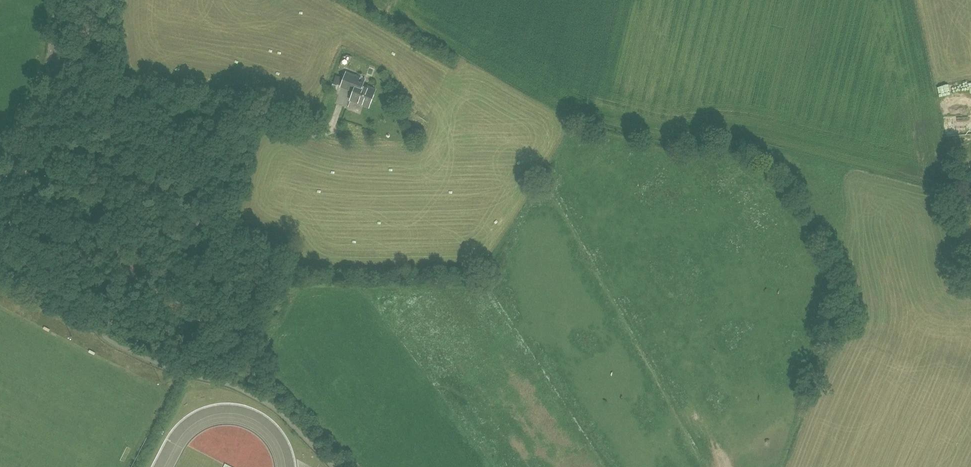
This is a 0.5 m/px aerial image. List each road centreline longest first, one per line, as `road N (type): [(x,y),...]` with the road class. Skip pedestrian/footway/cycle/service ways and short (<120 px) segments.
road 1 (tertiary): [(0,177),(46,90),(61,0)]

